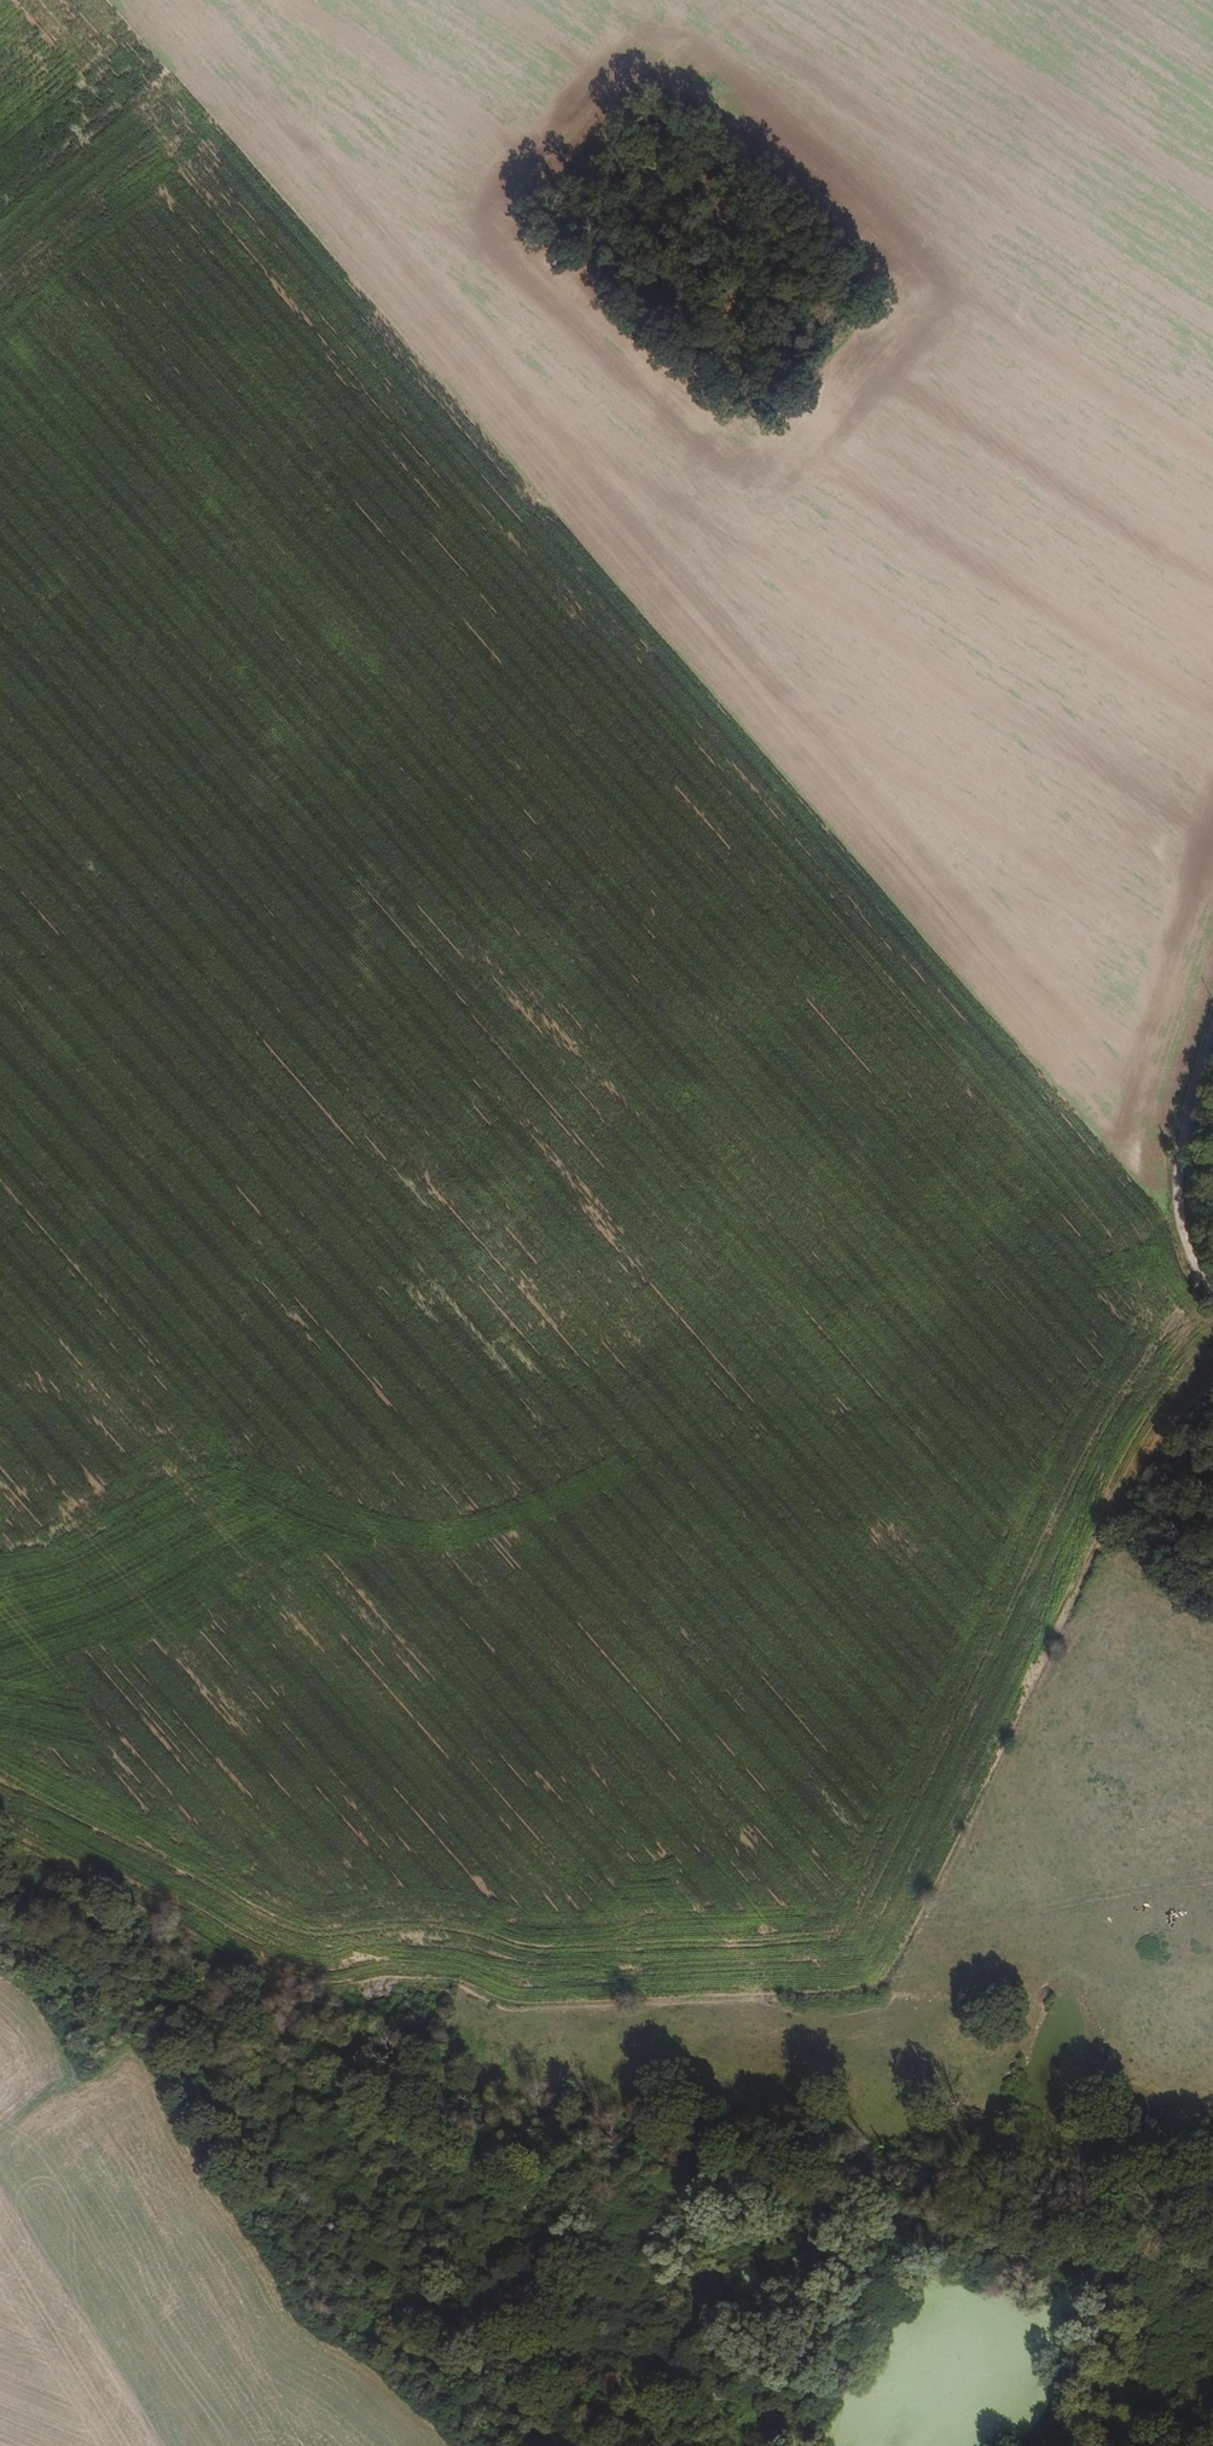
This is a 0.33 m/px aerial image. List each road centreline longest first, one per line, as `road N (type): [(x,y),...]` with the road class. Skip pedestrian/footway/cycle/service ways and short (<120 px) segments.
road 1 (track): [(181,2445),(35,2180)]
road 2 (track): [(1212,1053),(1179,1163),(1185,1237),(1212,1282)]

